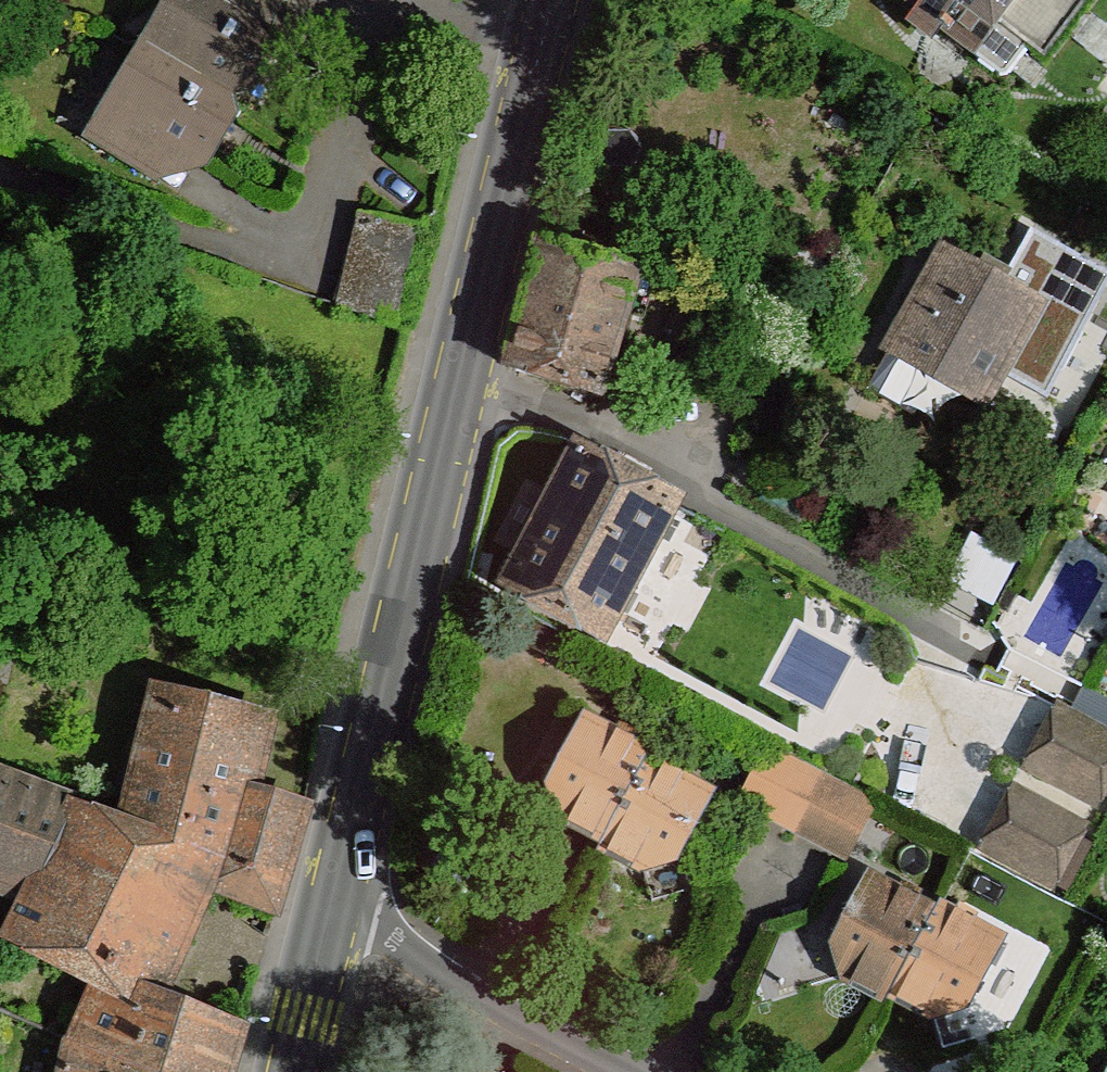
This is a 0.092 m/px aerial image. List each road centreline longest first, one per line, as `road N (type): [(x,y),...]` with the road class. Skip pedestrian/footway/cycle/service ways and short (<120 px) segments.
road 1 (secondary): [(333,910),(553,0)]
road 2 (residential): [(636,1071),(333,910)]
road 3 (secondary): [(293,1071),(333,910)]

